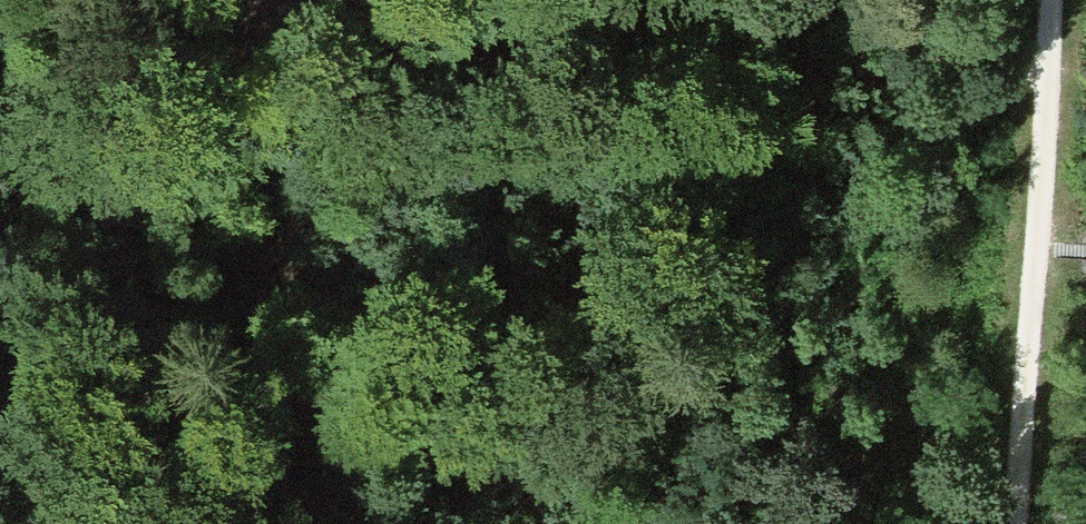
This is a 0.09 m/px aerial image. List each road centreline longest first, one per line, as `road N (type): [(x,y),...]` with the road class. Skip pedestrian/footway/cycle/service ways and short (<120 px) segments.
road 1 (track): [(52,0),(292,16),(656,74),(767,67)]
road 2 (track): [(1053,0),(1004,523)]
road 3 (track): [(293,0),(274,523)]

